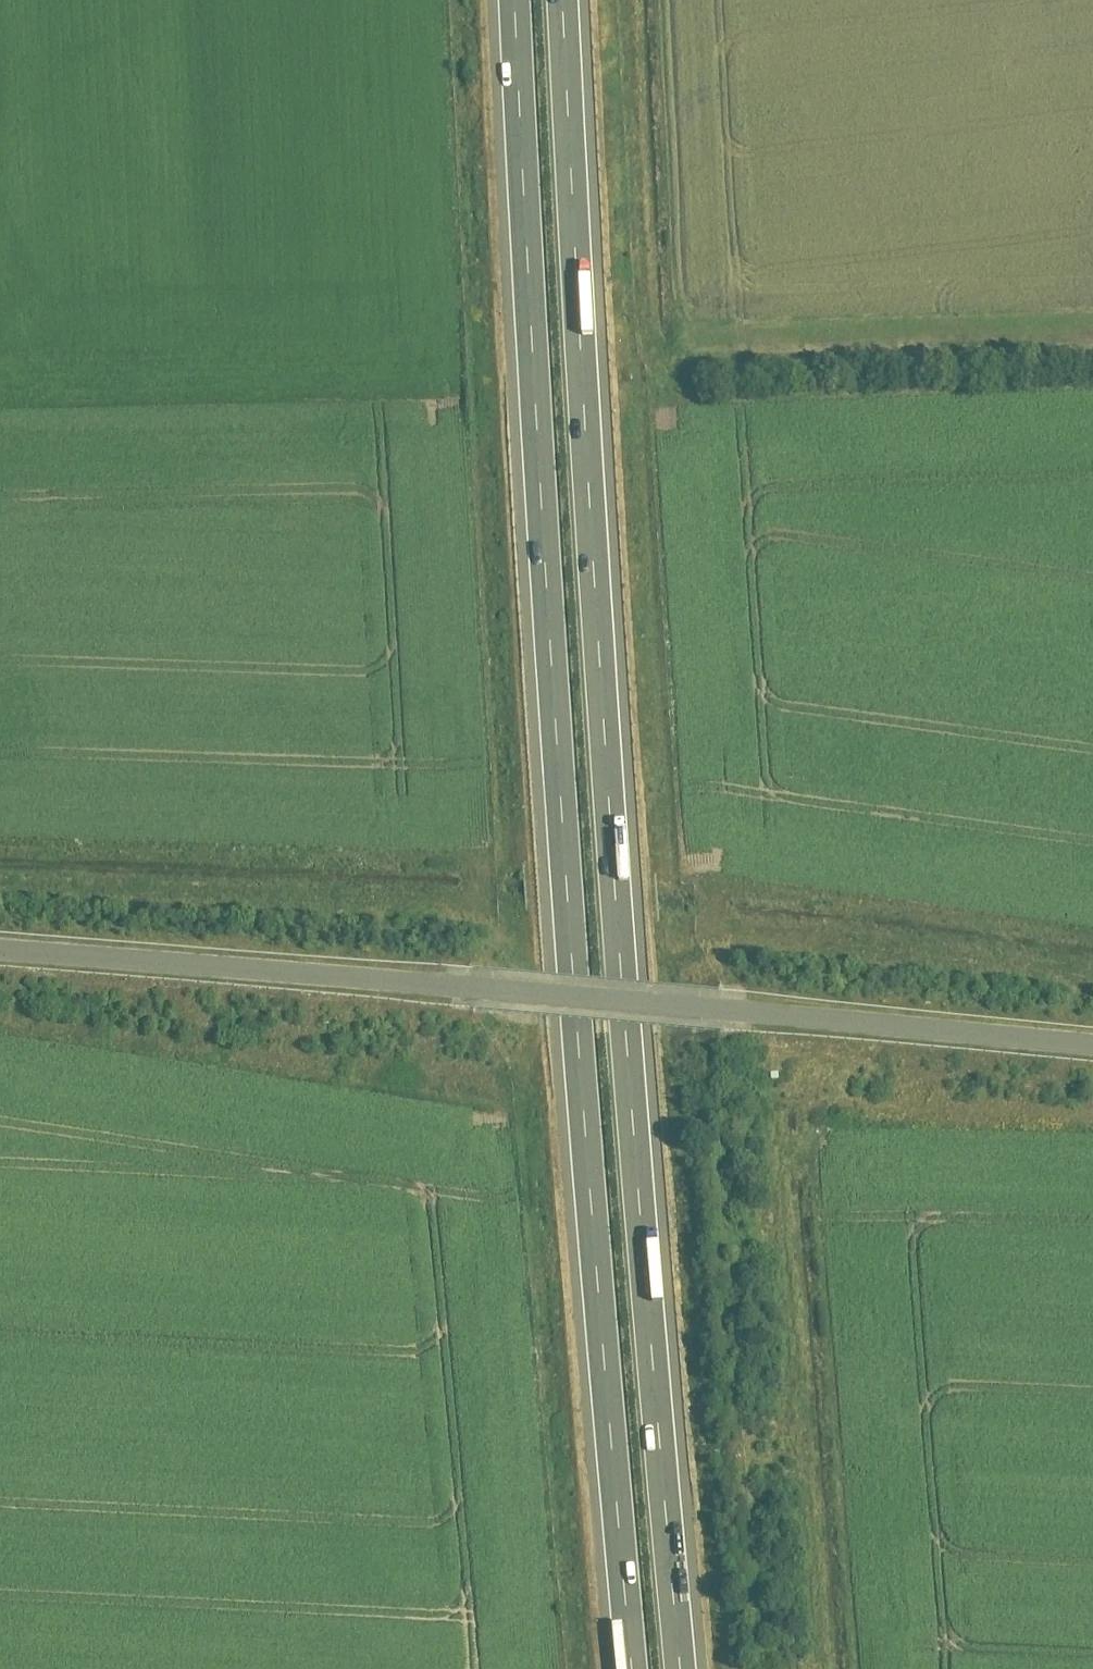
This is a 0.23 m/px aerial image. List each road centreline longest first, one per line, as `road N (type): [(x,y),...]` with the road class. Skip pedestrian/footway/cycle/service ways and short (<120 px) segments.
road 1 (motorway): [(517,0),(580,1044),(636,1668)]
road 2 (motorway): [(683,1668),(629,1044),(565,0)]
road 3 (unclassified): [(731,1021),(0,957)]
road 4 (residential): [(731,1021),(1092,1052)]

